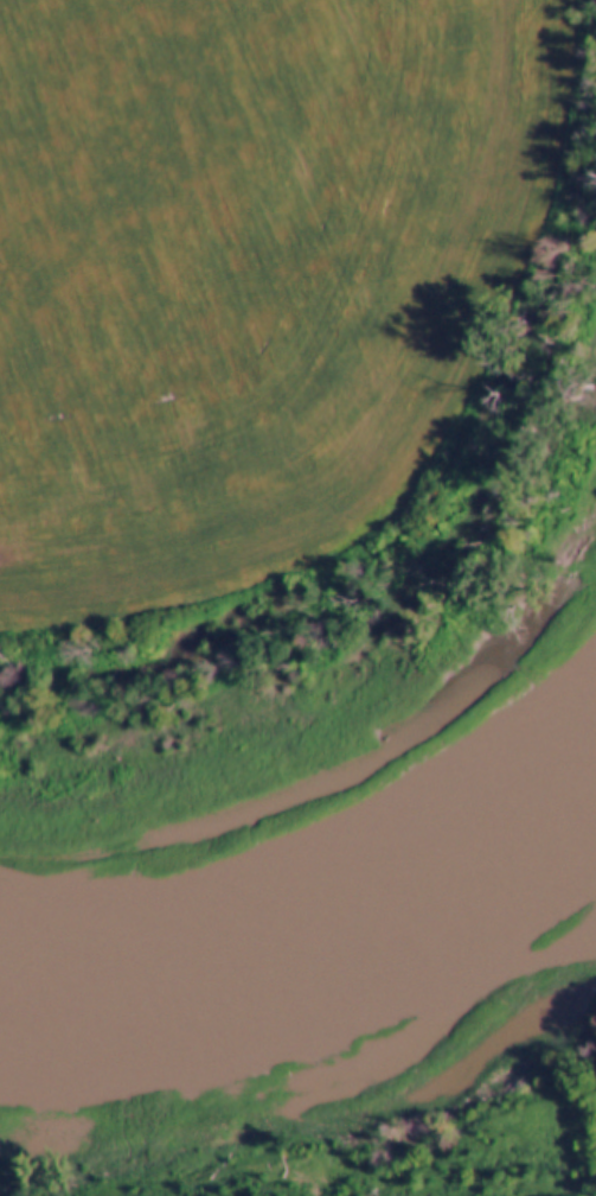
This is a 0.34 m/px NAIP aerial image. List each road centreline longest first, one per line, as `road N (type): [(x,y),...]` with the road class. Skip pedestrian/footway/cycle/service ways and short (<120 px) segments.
road 1 (track): [(595,1068),(368,1195)]

